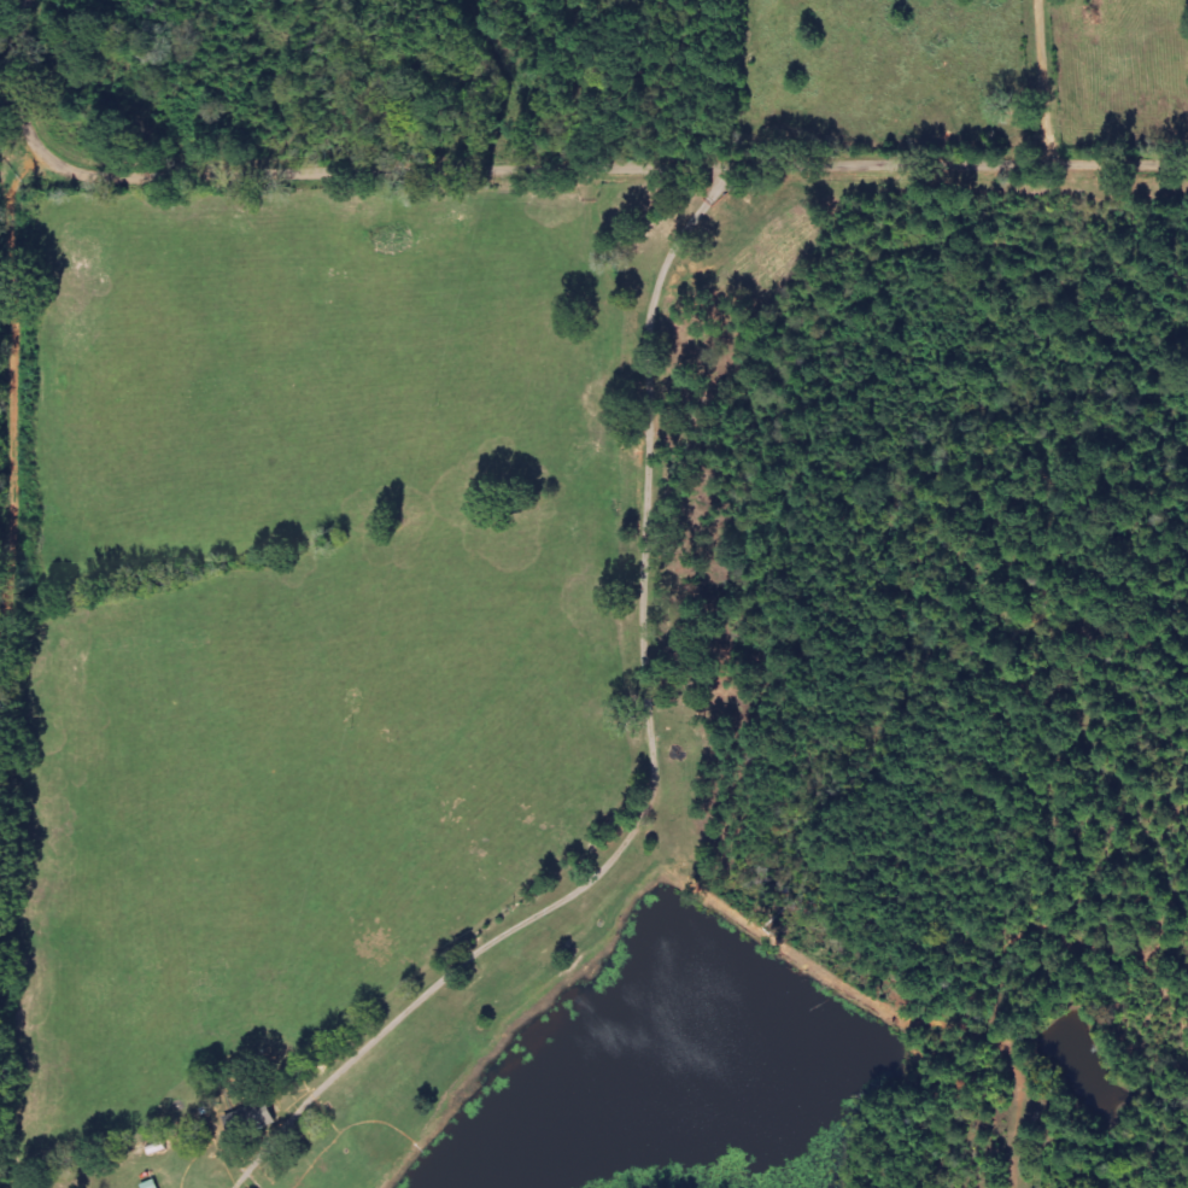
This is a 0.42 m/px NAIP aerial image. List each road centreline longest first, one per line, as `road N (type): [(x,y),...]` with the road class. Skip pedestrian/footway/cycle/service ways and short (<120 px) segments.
road 1 (residential): [(1187,200),(125,207),(35,153),(28,0)]
road 2 (residential): [(625,204),(637,392),(625,521),(624,826),(464,937),(386,1005),(329,1069),(297,1145)]

